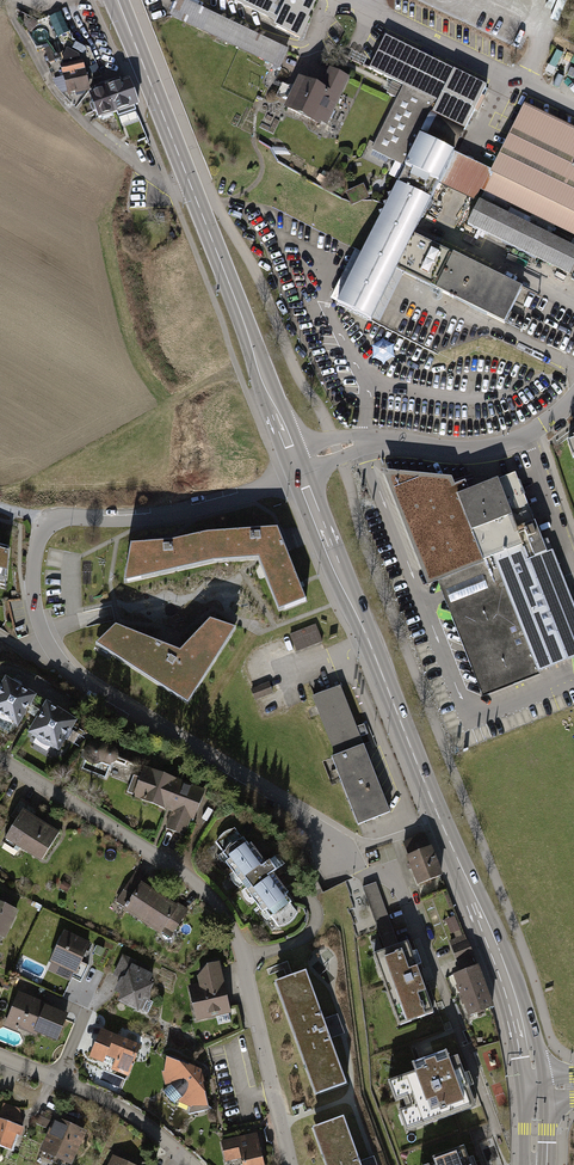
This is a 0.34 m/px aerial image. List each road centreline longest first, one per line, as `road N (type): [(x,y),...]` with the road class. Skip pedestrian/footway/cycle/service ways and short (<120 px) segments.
road 1 (residential): [(298,470),(169,514),(55,519),(40,536),(34,594),(48,644),(81,682),(311,823),(341,861)]
road 2 (secondary): [(534,1092),(514,997),(483,913),(298,470)]
road 3 (residential): [(292,1164),(247,962),(217,901),(0,758)]
road 4 (secondary): [(298,470),(118,0)]
road 5 (residential): [(573,400),(540,428),(503,443),(470,450),(364,442),(298,470)]
road 6 (residential): [(354,0),(573,109)]
road 7 (residential): [(0,1057),(105,1100),(192,1164)]

